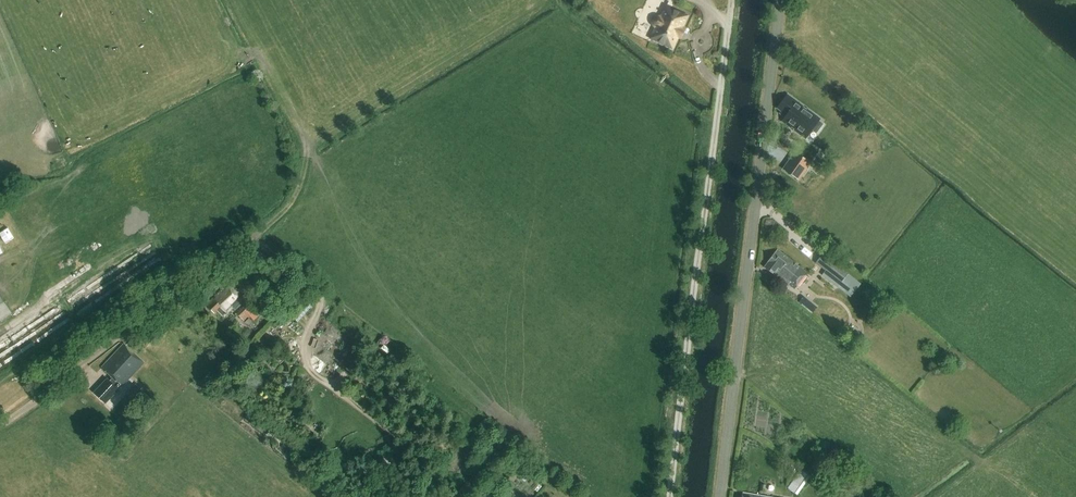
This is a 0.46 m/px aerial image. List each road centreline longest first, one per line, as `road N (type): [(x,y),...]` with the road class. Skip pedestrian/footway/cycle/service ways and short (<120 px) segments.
road 1 (unclassified): [(718,496),(780,0)]
road 2 (track): [(669,496),(731,0)]
road 3 (track): [(0,425),(292,203),(307,181),(307,135)]

